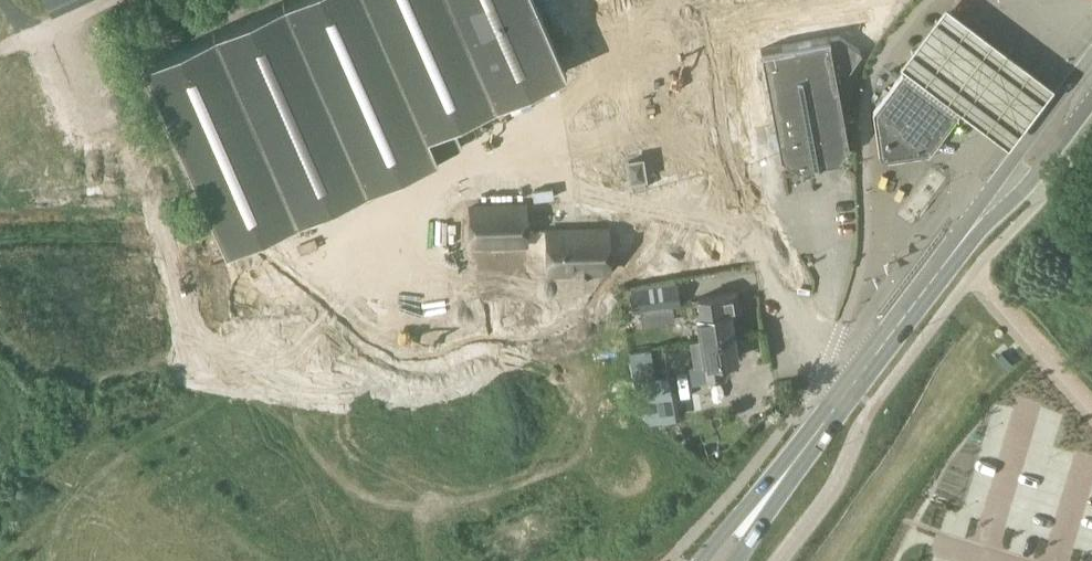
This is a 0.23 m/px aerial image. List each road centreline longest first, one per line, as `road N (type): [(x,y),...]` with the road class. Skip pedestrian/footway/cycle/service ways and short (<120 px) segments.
road 1 (tertiary): [(858,383),(1091,86)]
road 2 (residential): [(858,383),(799,331),(750,193)]
road 3 (unknown): [(750,193),(710,0)]
road 4 (tertiary): [(763,505),(858,383)]

